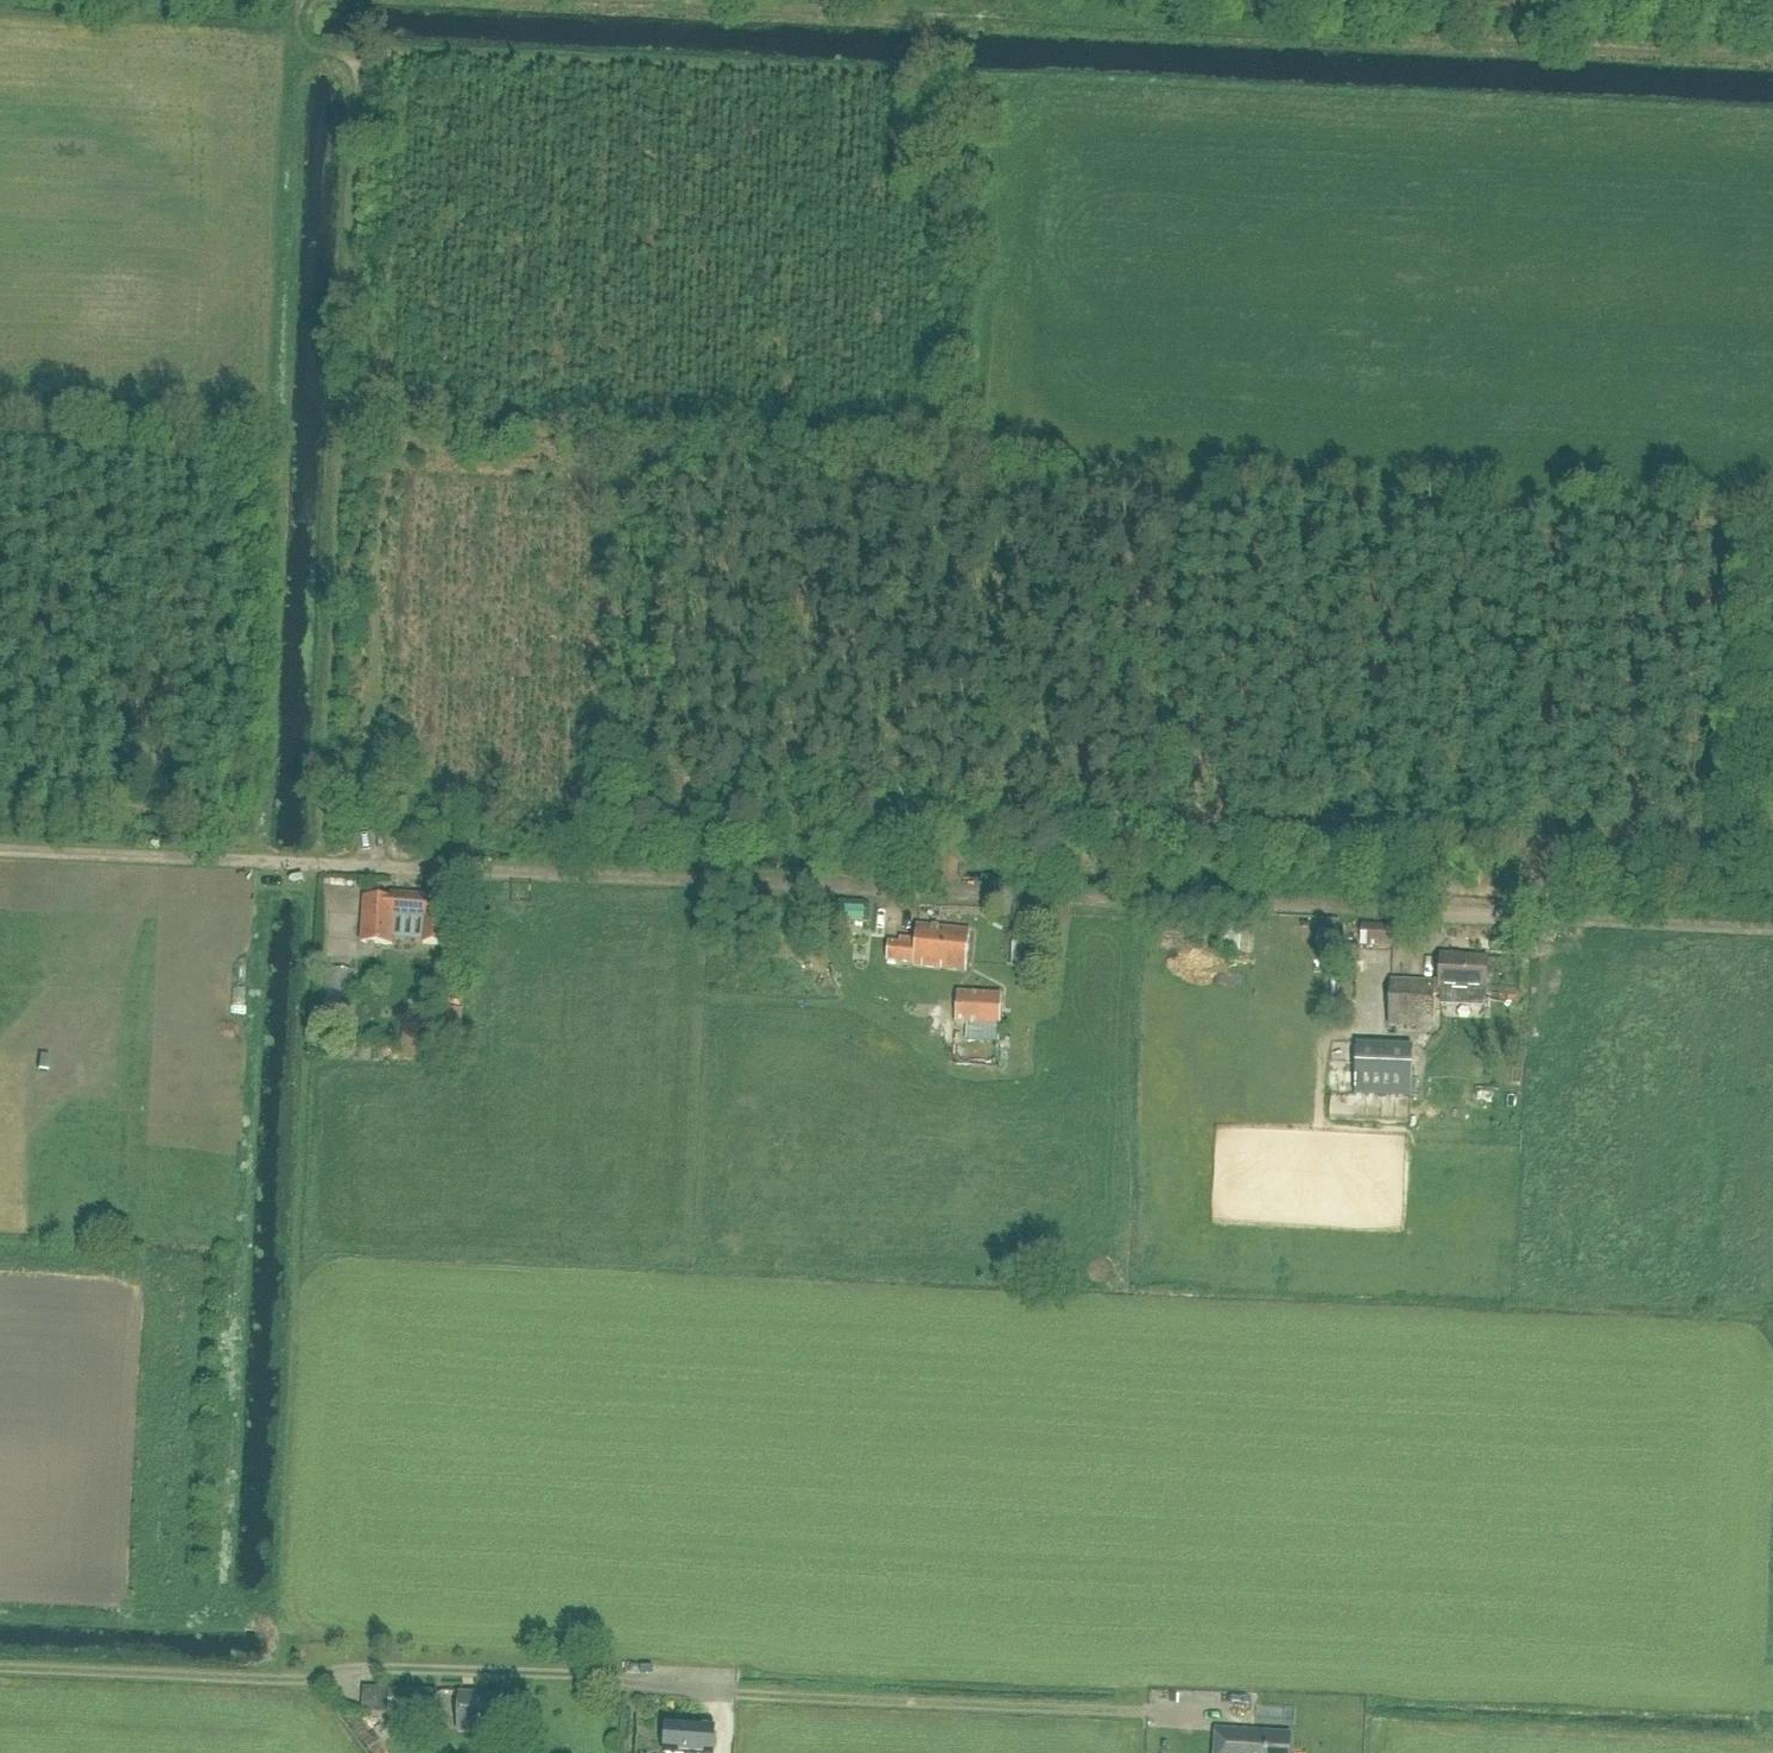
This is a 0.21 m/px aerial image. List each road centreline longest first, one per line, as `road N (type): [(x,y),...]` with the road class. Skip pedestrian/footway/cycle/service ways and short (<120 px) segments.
road 1 (track): [(1772,930),(0,849)]
road 2 (track): [(1208,1715),(371,1668),(288,1680),(0,1667)]

